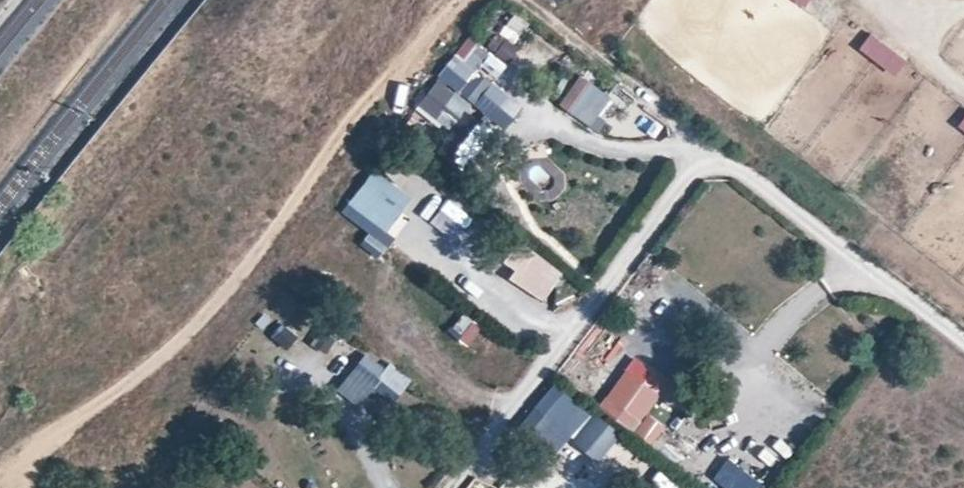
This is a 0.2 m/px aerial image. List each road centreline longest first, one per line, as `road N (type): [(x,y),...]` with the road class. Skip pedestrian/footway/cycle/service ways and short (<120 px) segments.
road 1 (unclassified): [(963,344),(708,148),(475,469)]
road 2 (track): [(463,0),(183,340),(95,409),(26,443),(20,487)]
road 3 (track): [(878,0),(927,67),(963,95)]

